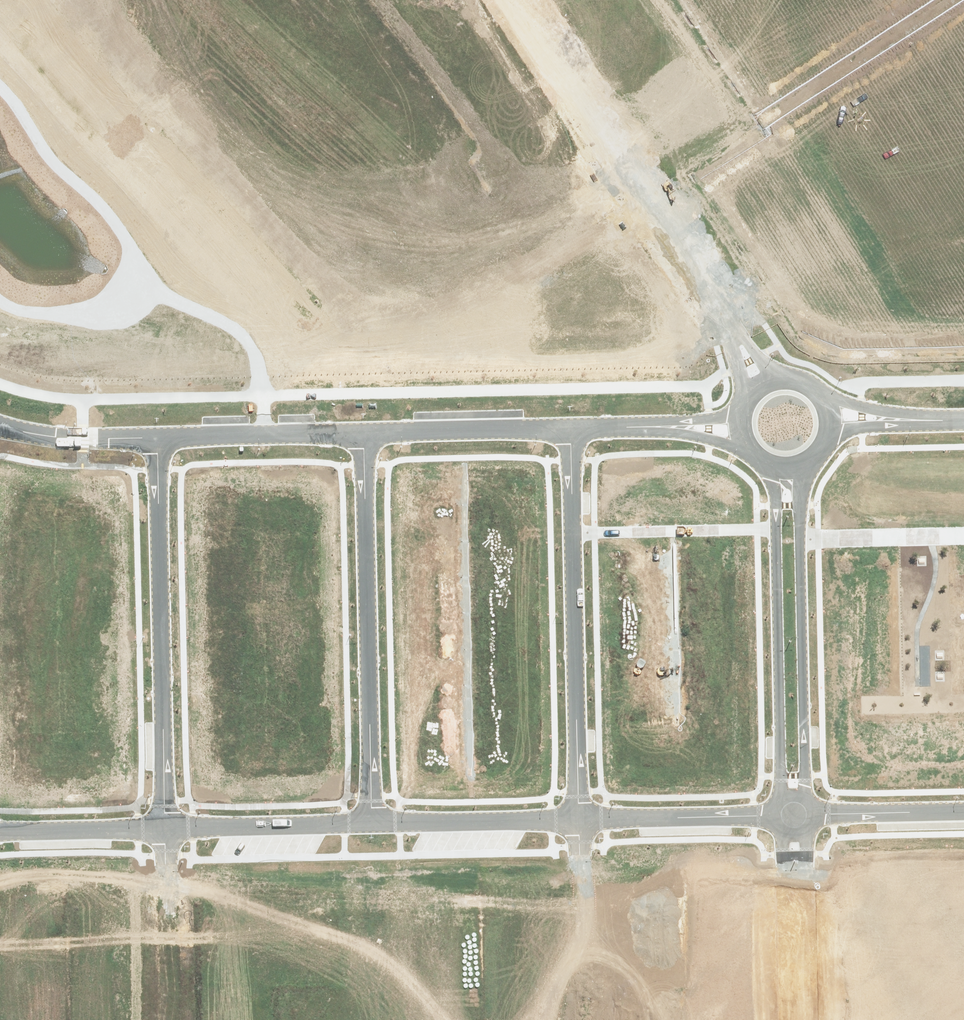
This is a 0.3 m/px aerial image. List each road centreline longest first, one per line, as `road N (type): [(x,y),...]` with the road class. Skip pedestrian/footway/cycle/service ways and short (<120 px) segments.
road 1 (unknown): [(606,152),(457,272),(425,257),(196,0)]
road 2 (unknown): [(765,383),(504,0)]
road 3 (residential): [(373,823),(364,432)]
road 4 (residential): [(165,828),(158,440)]
road 5 (track): [(0,89),(41,131),(51,158),(126,228),(135,258),(126,290),(103,306),(44,310),(0,299)]
road 6 (residential): [(579,820),(572,535)]
road 7 (residential): [(777,803),(776,531)]
road 8 (residential): [(802,541),(809,802)]
road 9 (track): [(130,275),(240,334),(264,392),(266,436)]
road 10 (residential): [(373,823),(165,828)]
road 11 (residential): [(572,431),(364,432)]
road 12 (residential): [(364,432),(158,440)]
road 13 (residential): [(579,820),(373,823)]
road 14 (residential): [(776,531),(572,535)]
road 15 (unknown): [(578,1019),(579,820)]
road 16 (unknown): [(367,1019),(373,823)]
road 17 (residential): [(773,816),(579,820)]
road 18 (unknown): [(163,1019),(165,828)]
road 19 (residential): [(787,1019),(782,834)]
road 20 (residential): [(742,431),(572,431)]
road 21 (residential): [(165,828),(0,834)]
road 22 (residential): [(802,541),(963,538)]
road 23 (residential): [(158,440),(69,439),(0,427)]
road 24 (residential): [(811,936),(963,932)]
road 25 (residential): [(963,812),(814,814)]
road 26 (residential): [(821,394),(944,421)]

